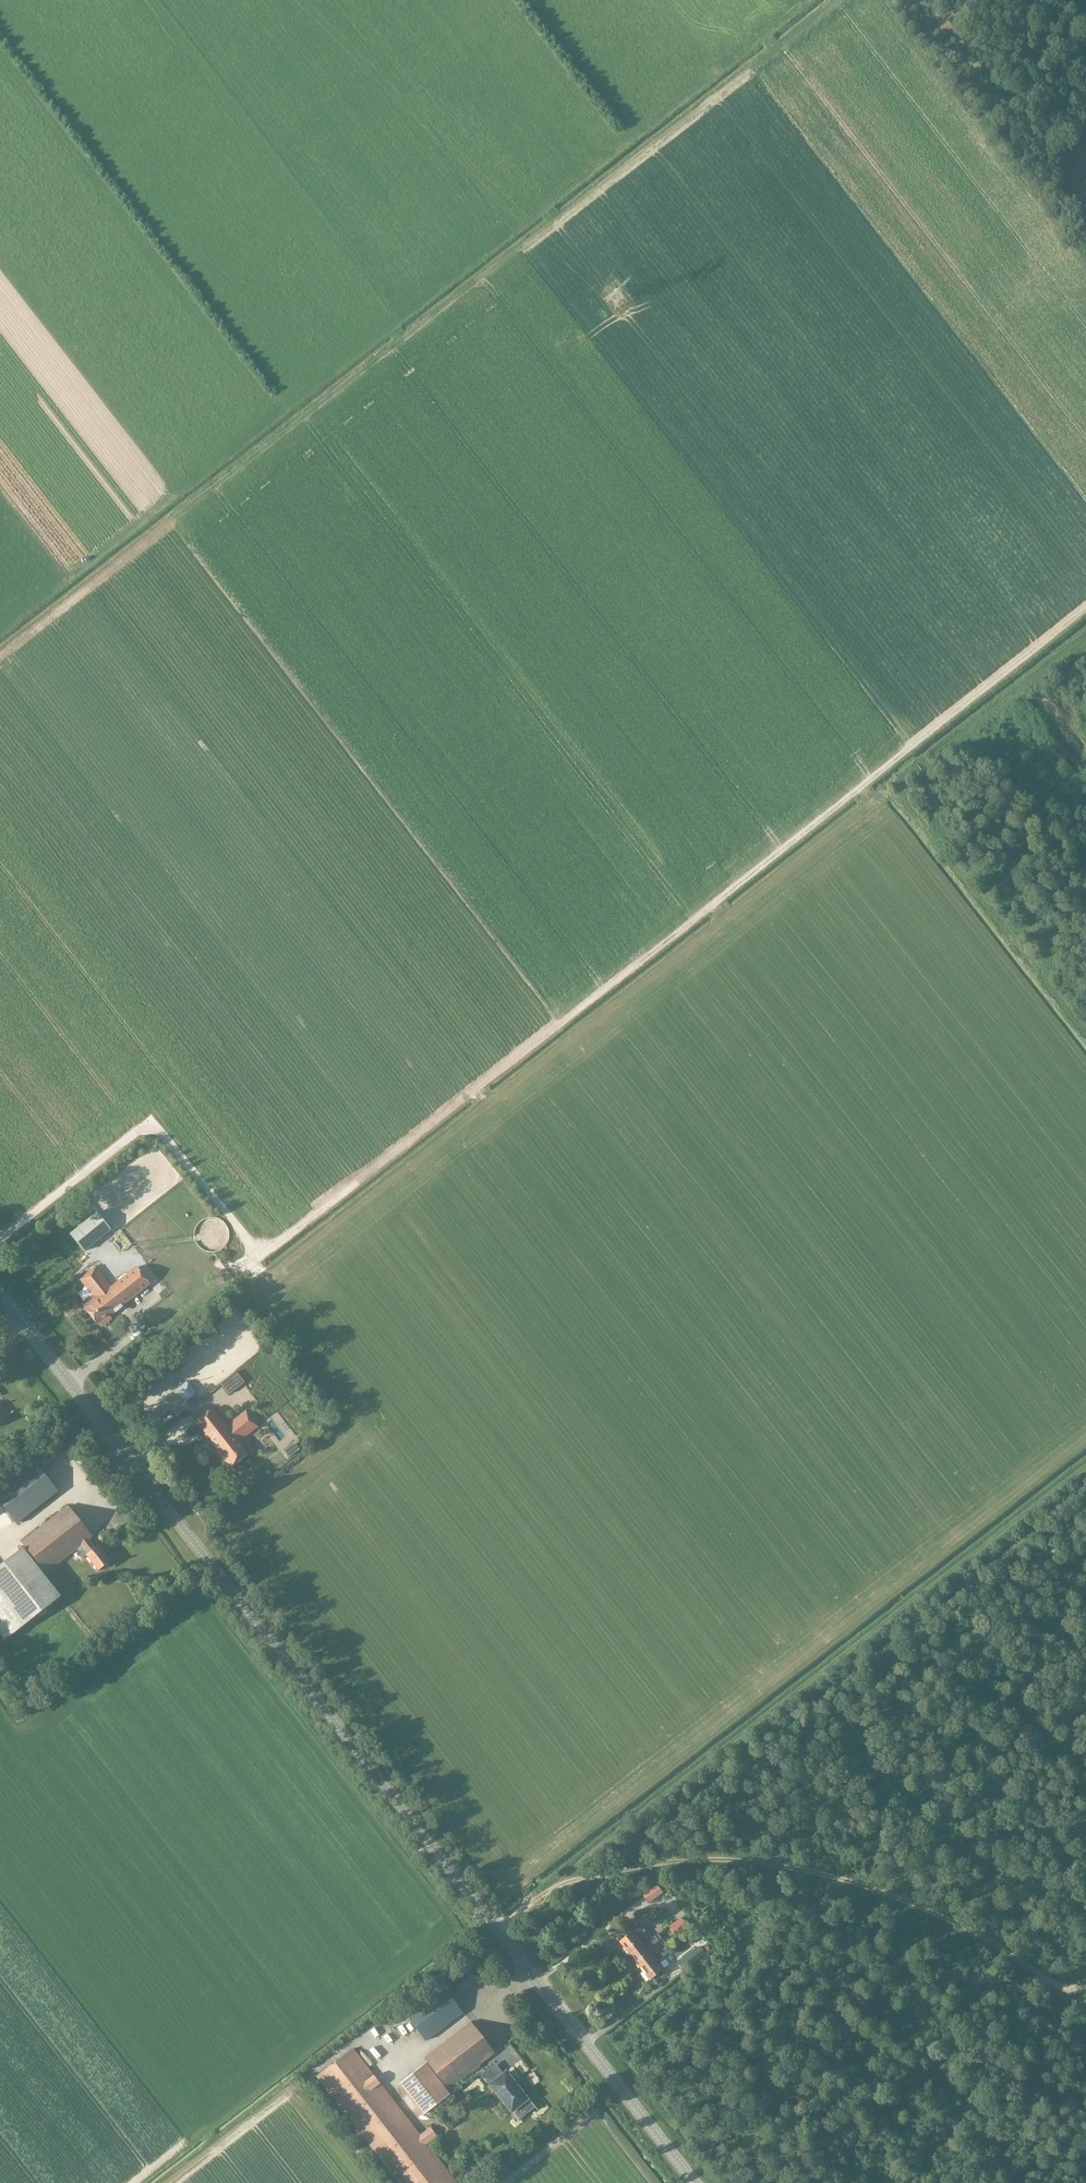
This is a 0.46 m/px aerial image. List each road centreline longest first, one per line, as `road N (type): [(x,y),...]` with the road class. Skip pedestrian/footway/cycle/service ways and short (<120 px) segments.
road 1 (tertiary): [(695,2182),(0,1294)]
road 2 (track): [(1085,1466),(556,1887)]
road 3 (track): [(496,1930),(573,1881),(665,1862),(760,1862),(836,1877),(942,1916),(1048,1979)]
road 4 (track): [(1085,1030),(900,786),(1085,637)]
road 5 (track): [(797,2182),(905,2085),(1048,1979)]

